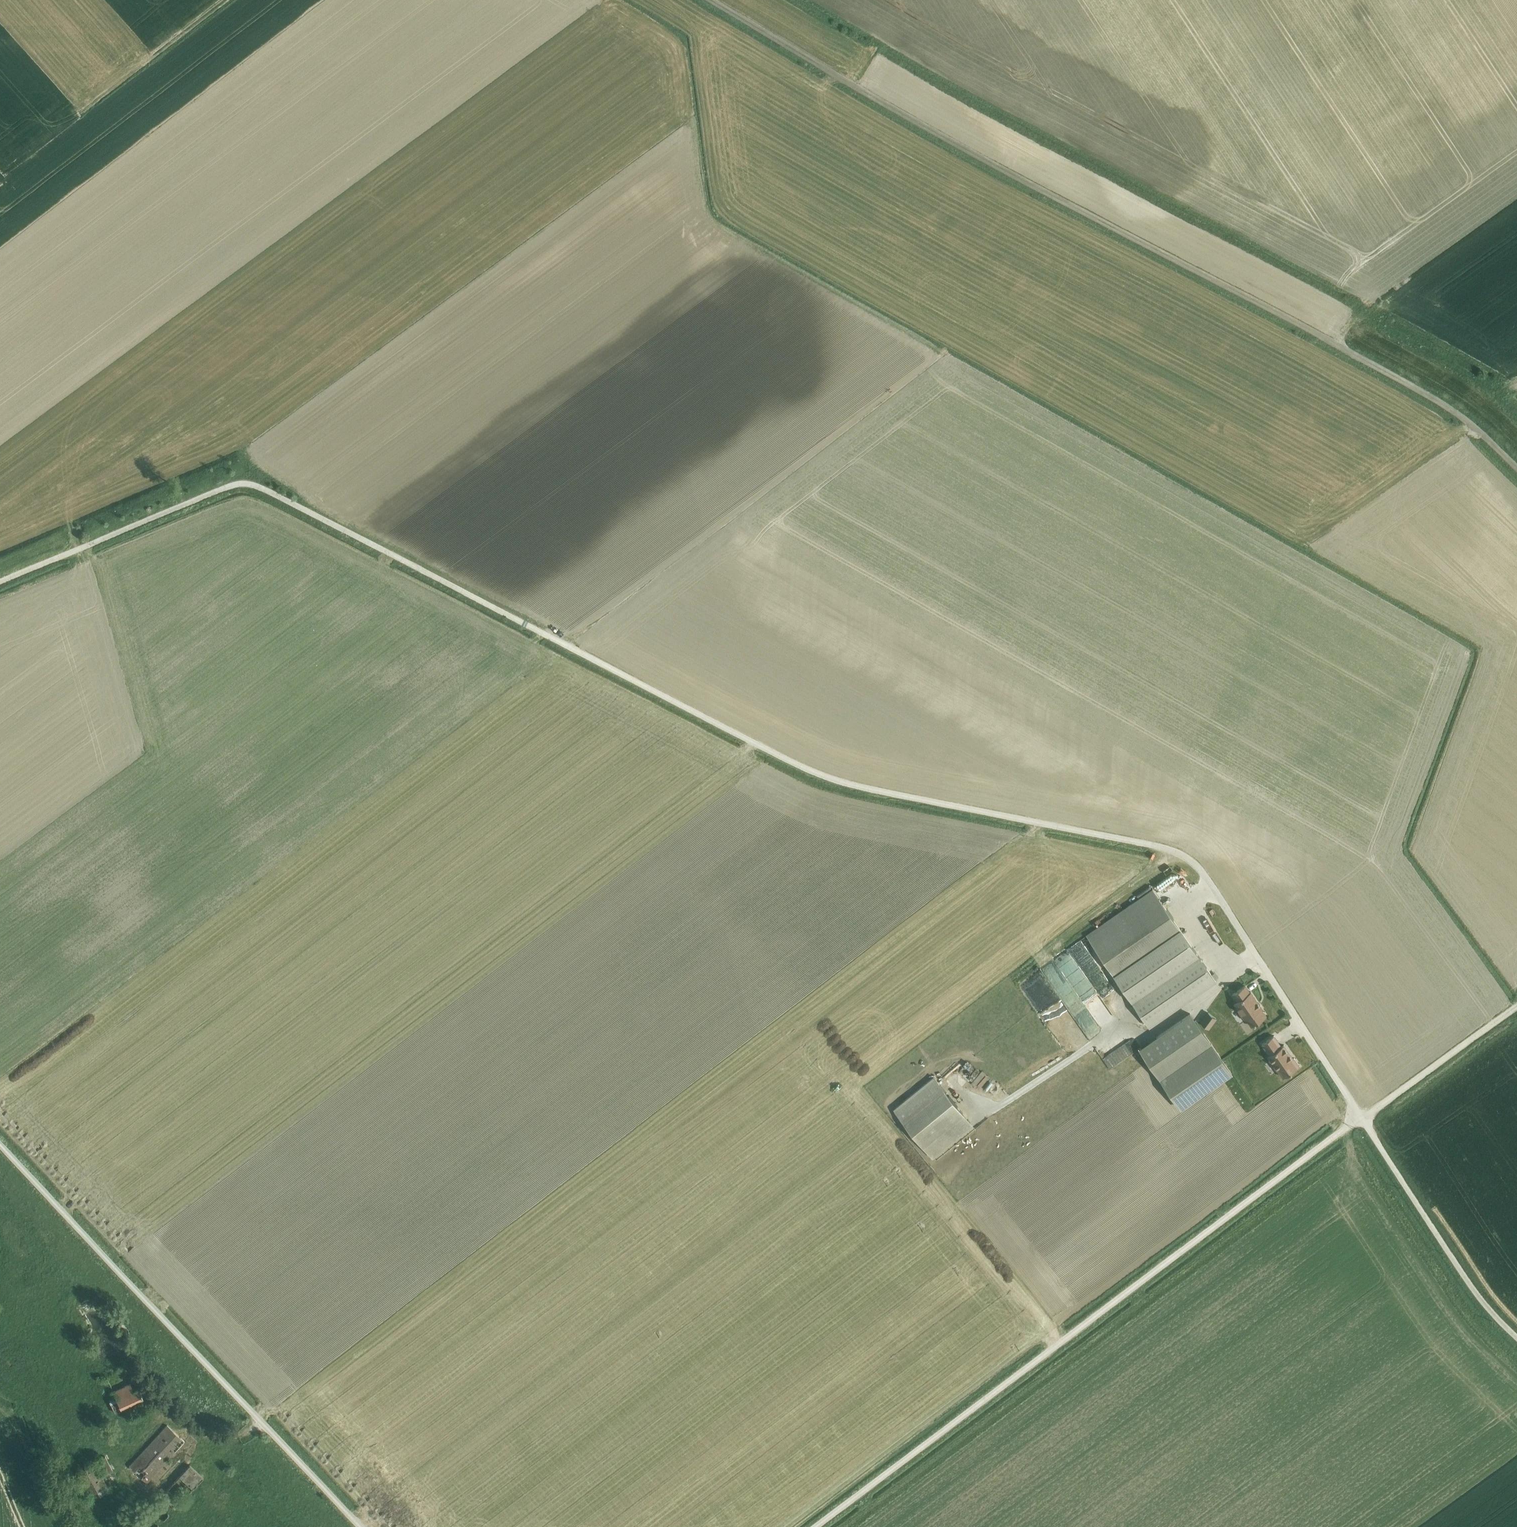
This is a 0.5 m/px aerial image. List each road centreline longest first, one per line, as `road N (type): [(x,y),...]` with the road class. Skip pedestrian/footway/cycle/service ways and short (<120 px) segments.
road 1 (unclassified): [(1363,1120),(1189,857),(812,771),(271,490),(228,485),(0,581)]
road 2 (track): [(712,0),(981,157),(1412,386),(1516,468)]
road 3 (unclassified): [(1363,1120),(817,1526)]
road 4 (unclassified): [(360,1526),(0,1144)]
road 5 (unclassified): [(1516,1338),(1470,1284),(1363,1120)]
road 6 (track): [(1363,1120),(1516,1007)]

